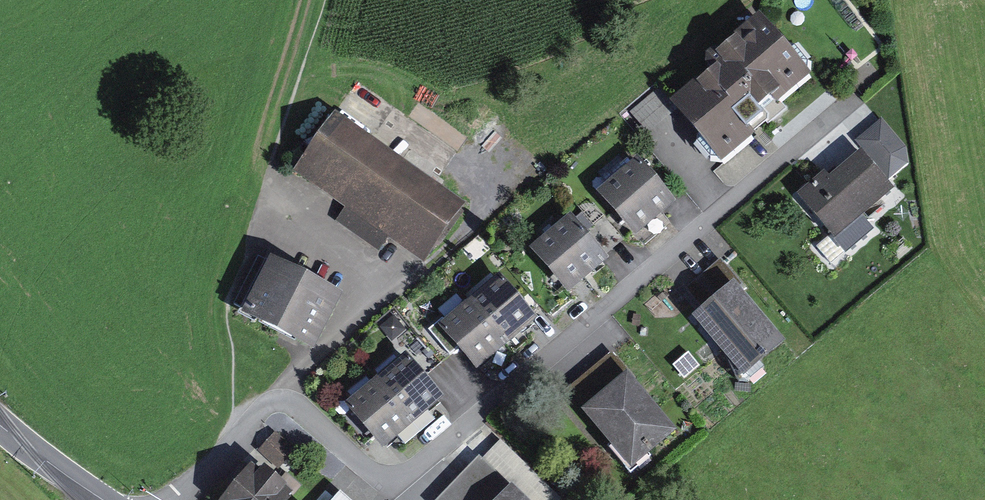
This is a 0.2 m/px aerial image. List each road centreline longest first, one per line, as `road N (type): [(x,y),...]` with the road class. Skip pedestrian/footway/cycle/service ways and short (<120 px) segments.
road 1 (secondary): [(103,499),(0,424)]

